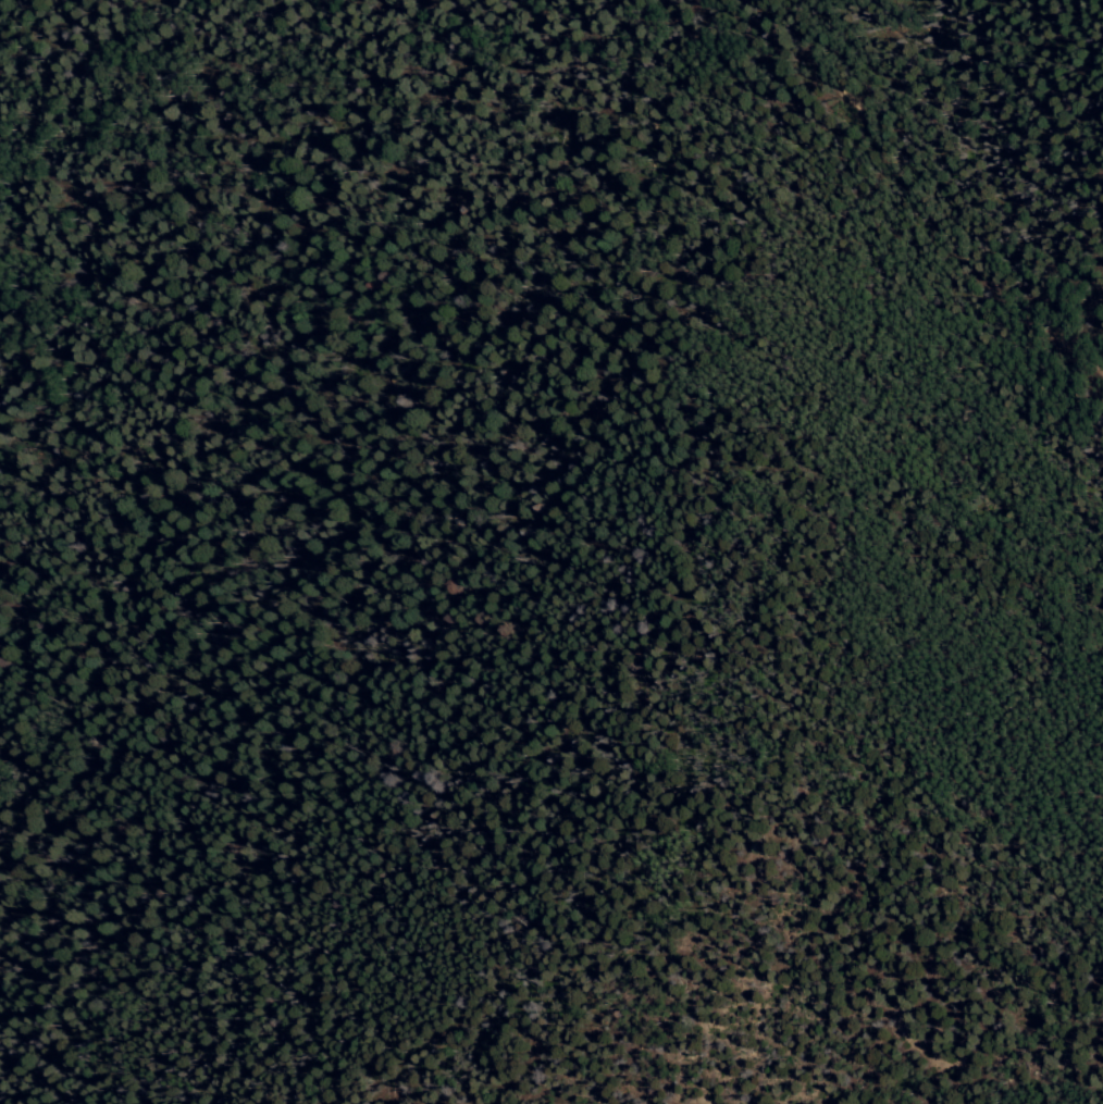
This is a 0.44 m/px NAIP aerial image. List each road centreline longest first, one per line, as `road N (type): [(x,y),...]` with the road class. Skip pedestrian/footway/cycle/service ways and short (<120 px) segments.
road 1 (track): [(746,0),(757,3),(894,186),(946,280),(1077,371),(1102,380)]

